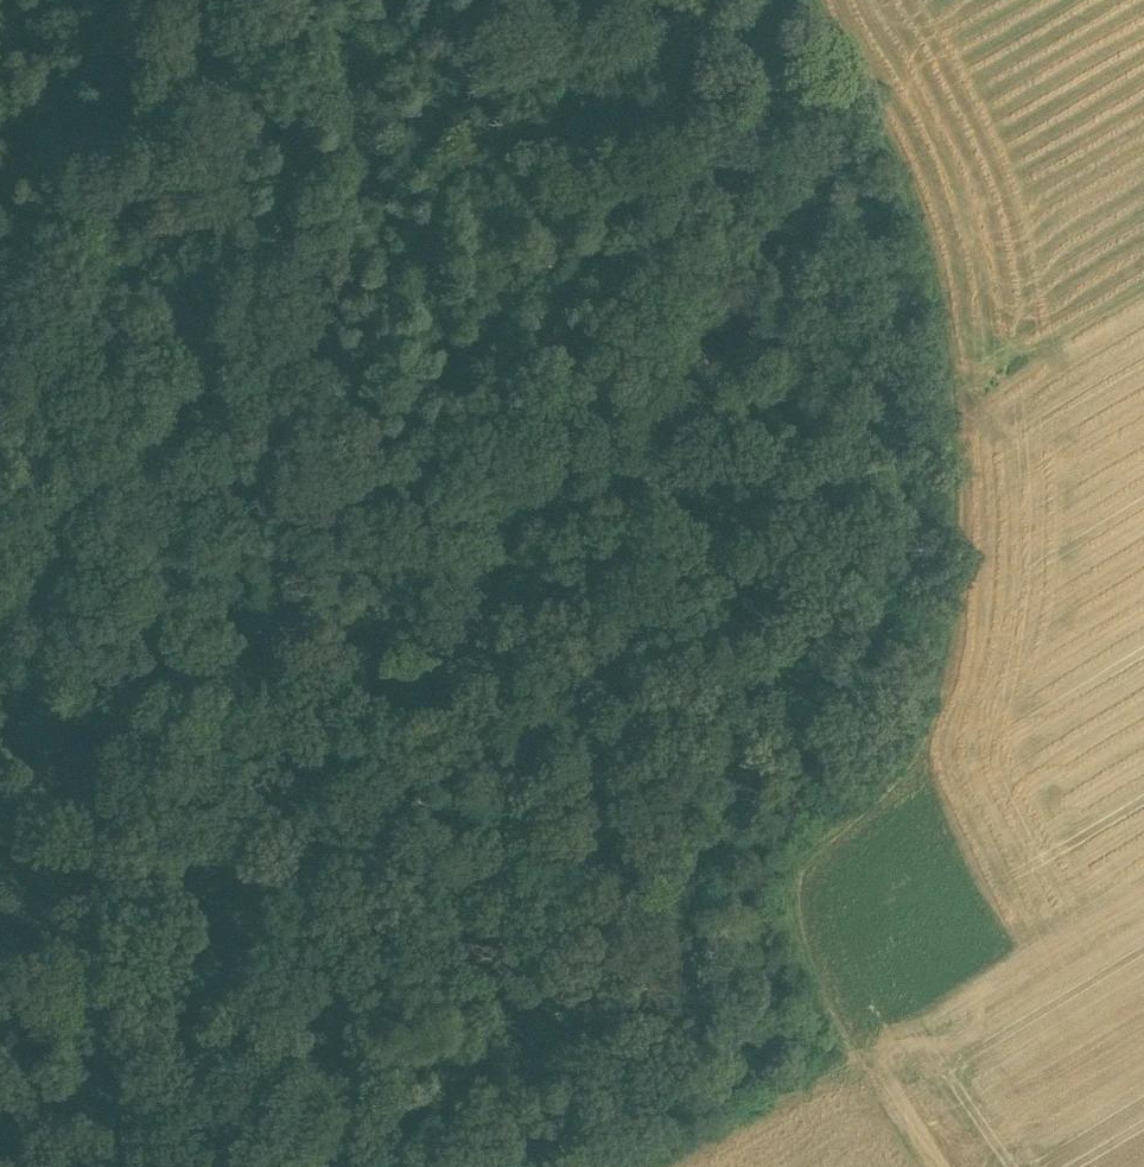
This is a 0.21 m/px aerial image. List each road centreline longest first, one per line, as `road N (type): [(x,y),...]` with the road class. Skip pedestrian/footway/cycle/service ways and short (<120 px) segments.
road 1 (track): [(832,1027),(772,896),(793,859),(934,697),(950,513),(941,388)]
road 2 (track): [(927,1166),(832,1027)]

